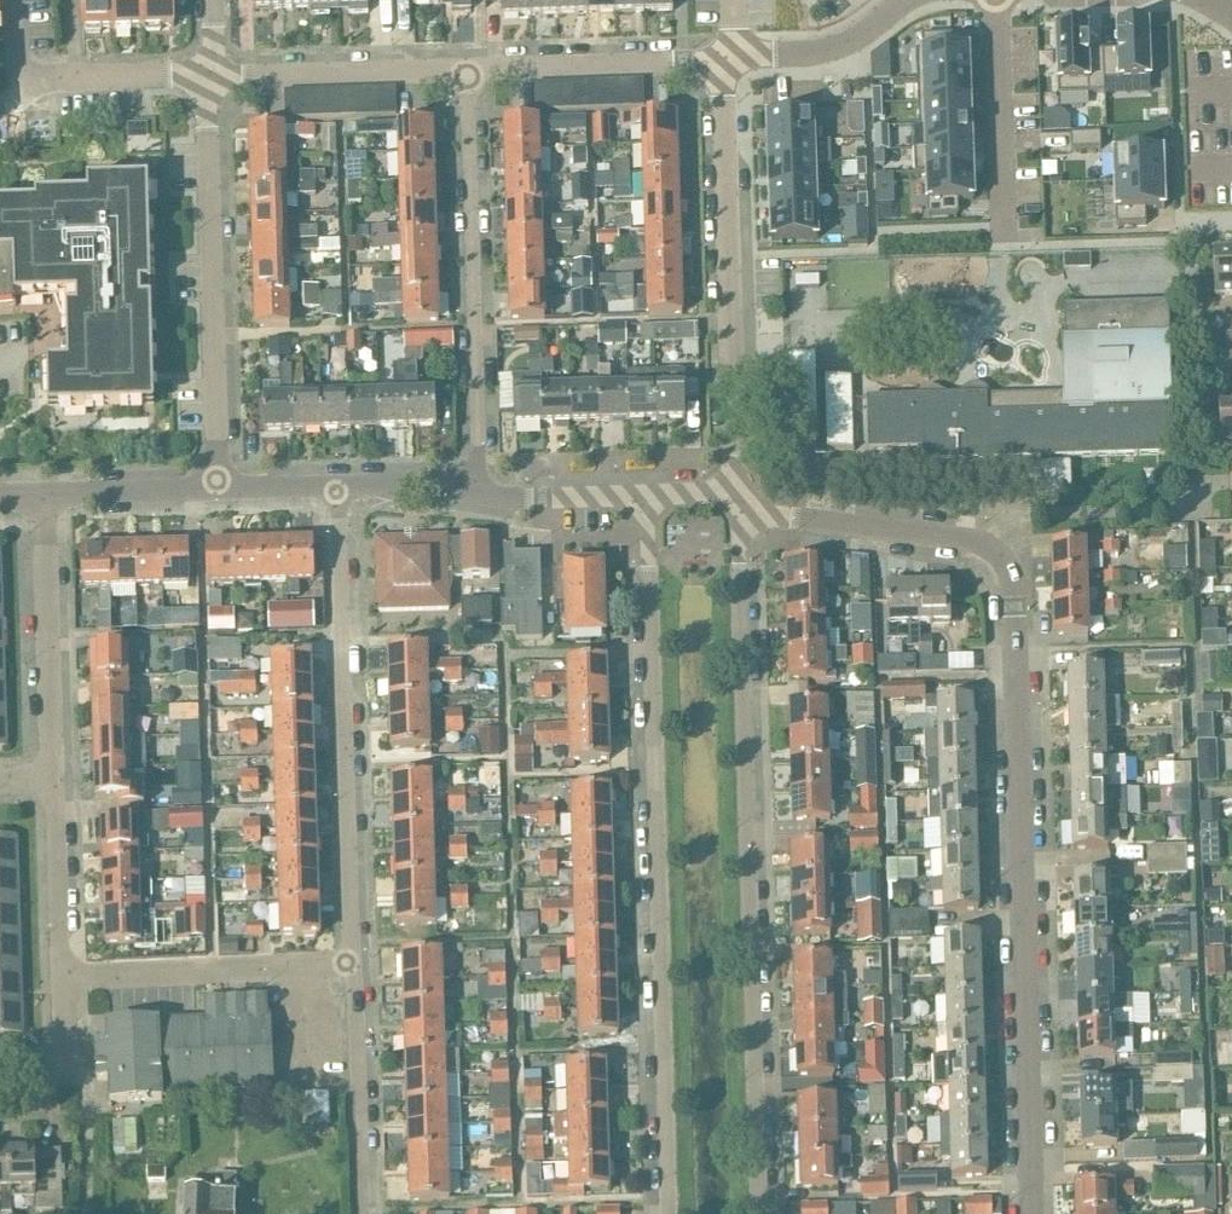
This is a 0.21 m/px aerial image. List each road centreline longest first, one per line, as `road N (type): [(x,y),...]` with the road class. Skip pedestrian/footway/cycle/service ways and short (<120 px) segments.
road 1 (residential): [(1035,1213),(1012,561),(991,544),(739,509)]
road 2 (residential): [(647,493),(668,1213)]
road 3 (residential): [(759,1213),(739,509)]
road 4 (residential): [(354,972),(339,484)]
road 5 (residential): [(739,509),(724,56)]
road 6 (residential): [(469,491),(478,449),(467,69)]
road 7 (residential): [(219,488),(209,77)]
road 8 (residential): [(61,975),(354,972)]
road 9 (residential): [(53,779),(51,492)]
road 10 (residential): [(209,77),(467,69)]
road 11 (residential): [(467,69),(724,56)]
road 12 (residential): [(371,1213),(354,972)]
road 13 (residential): [(999,0),(1001,238)]
road 14 (residential): [(724,56),(841,49),(911,0)]
road 15 (residential): [(61,975),(53,779)]
road 16 (residential): [(14,84),(209,77)]
road 17 (residential): [(647,493),(535,499),(469,491)]
road 18 (residential): [(219,488),(51,492)]
road 19 (residential): [(0,1074),(64,1072),(61,975)]
road 20 (residential): [(469,491),(416,481),(339,484)]

